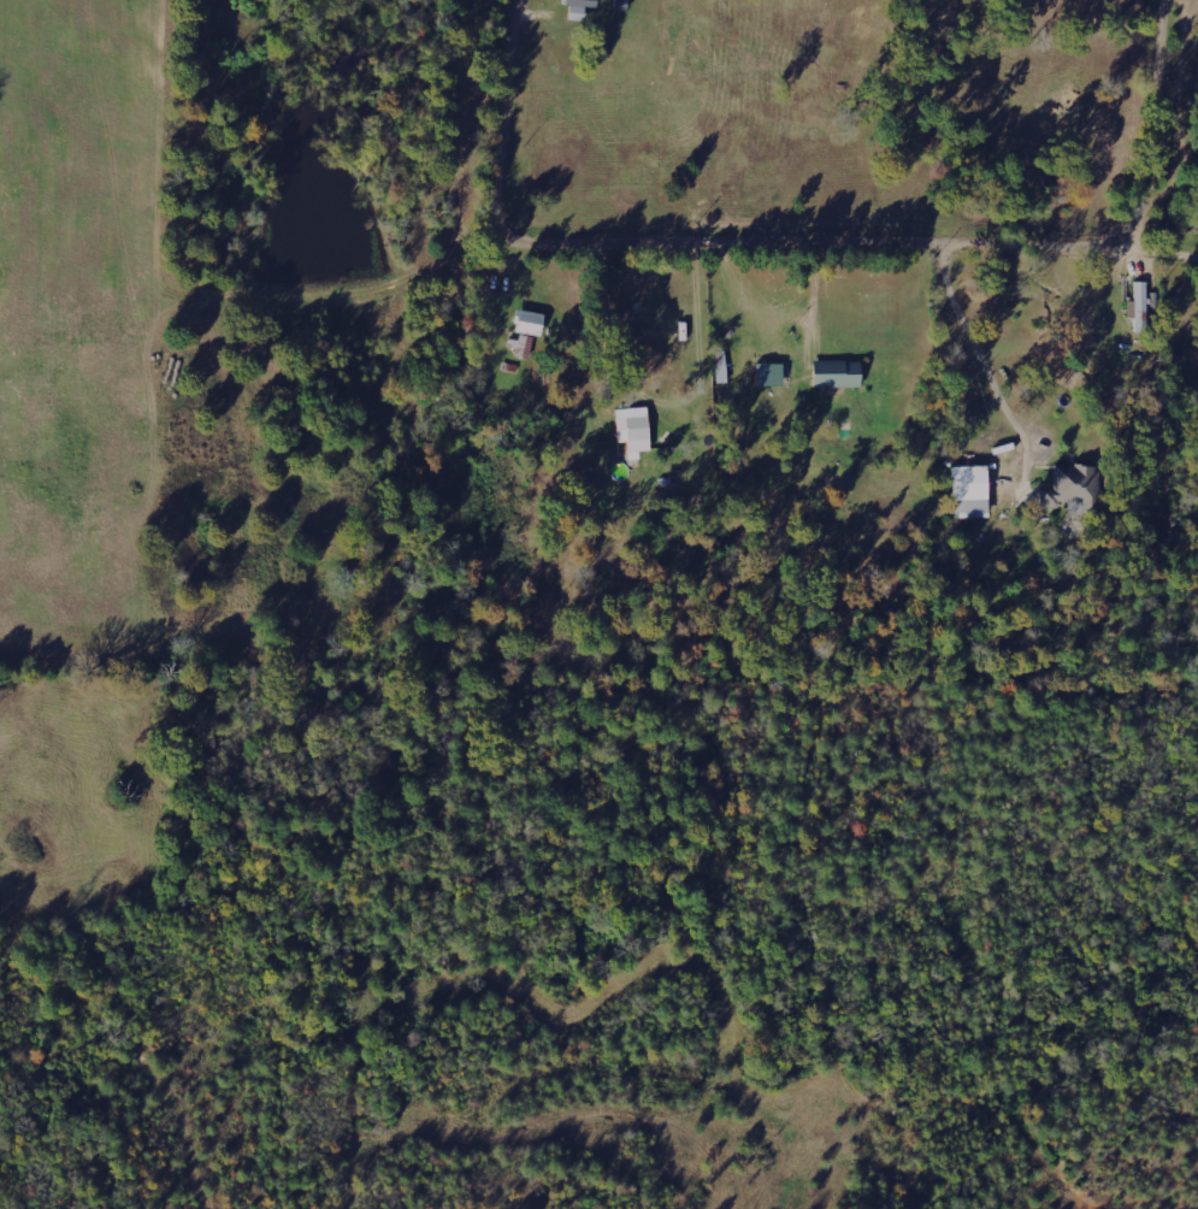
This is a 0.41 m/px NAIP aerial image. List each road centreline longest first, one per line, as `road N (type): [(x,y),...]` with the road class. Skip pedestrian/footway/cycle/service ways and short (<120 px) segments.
road 1 (residential): [(1173,0),(1162,151),(1149,206),(1127,234),(1079,250),(530,242),(513,224),(508,193),(526,0)]

